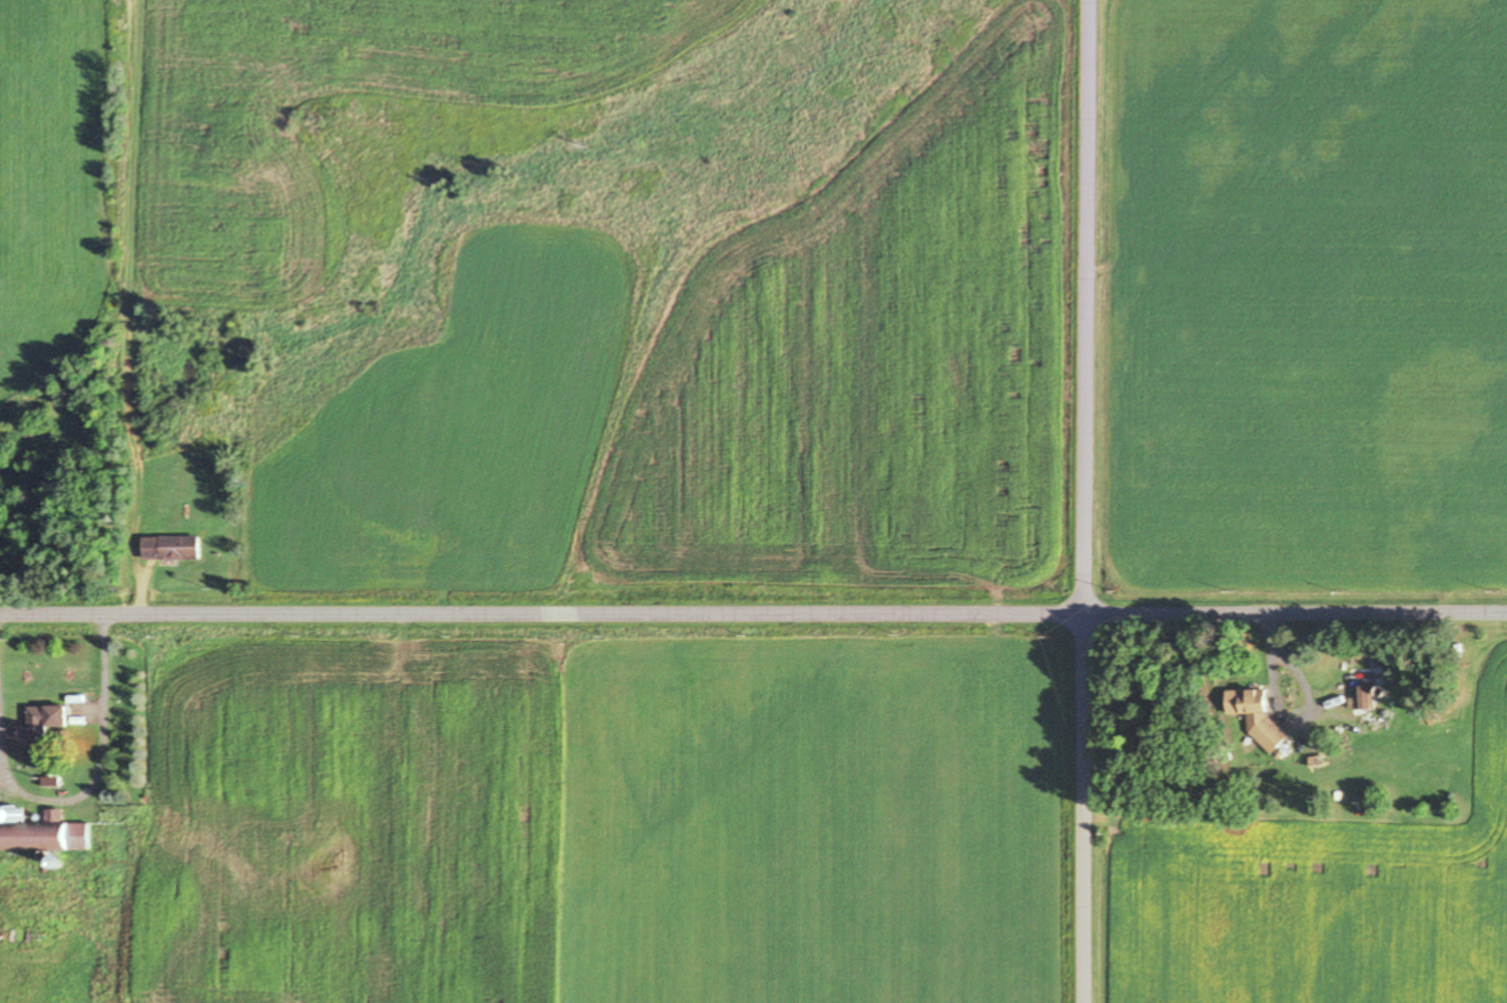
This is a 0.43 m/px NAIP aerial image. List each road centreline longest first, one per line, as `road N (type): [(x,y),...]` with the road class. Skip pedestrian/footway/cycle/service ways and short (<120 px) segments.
road 1 (residential): [(1506,614),(0,615)]
road 2 (residential): [(1083,1002),(1091,0)]

